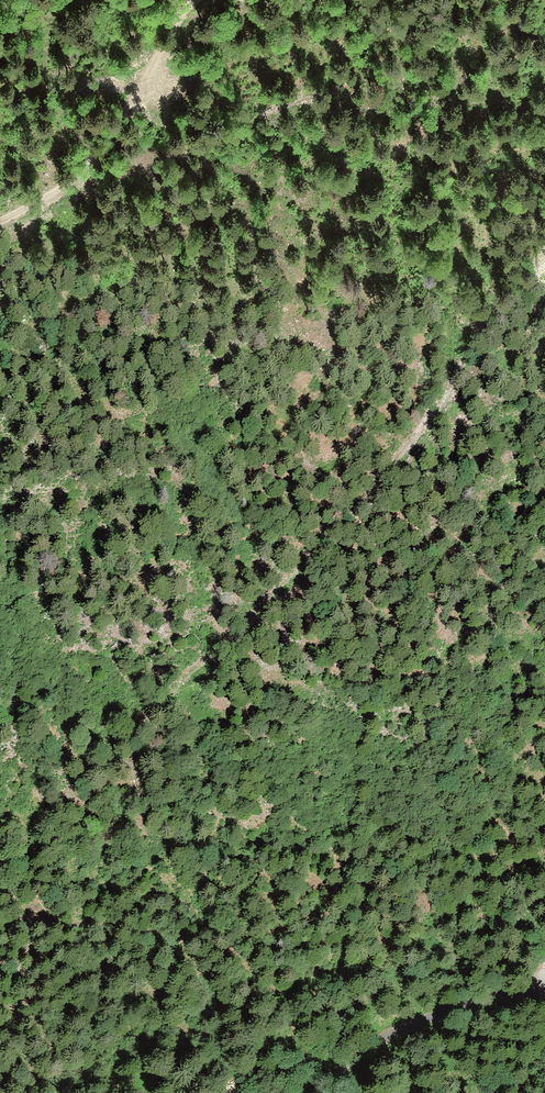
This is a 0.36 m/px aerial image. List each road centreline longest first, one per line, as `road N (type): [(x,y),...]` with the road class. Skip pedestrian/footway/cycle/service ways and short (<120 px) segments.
road 1 (track): [(0,874),(379,483),(544,253)]
road 2 (track): [(0,222),(52,201),(88,168),(196,0)]
road 3 (unclassified): [(313,1092),(418,1025),(487,999),(544,993)]

